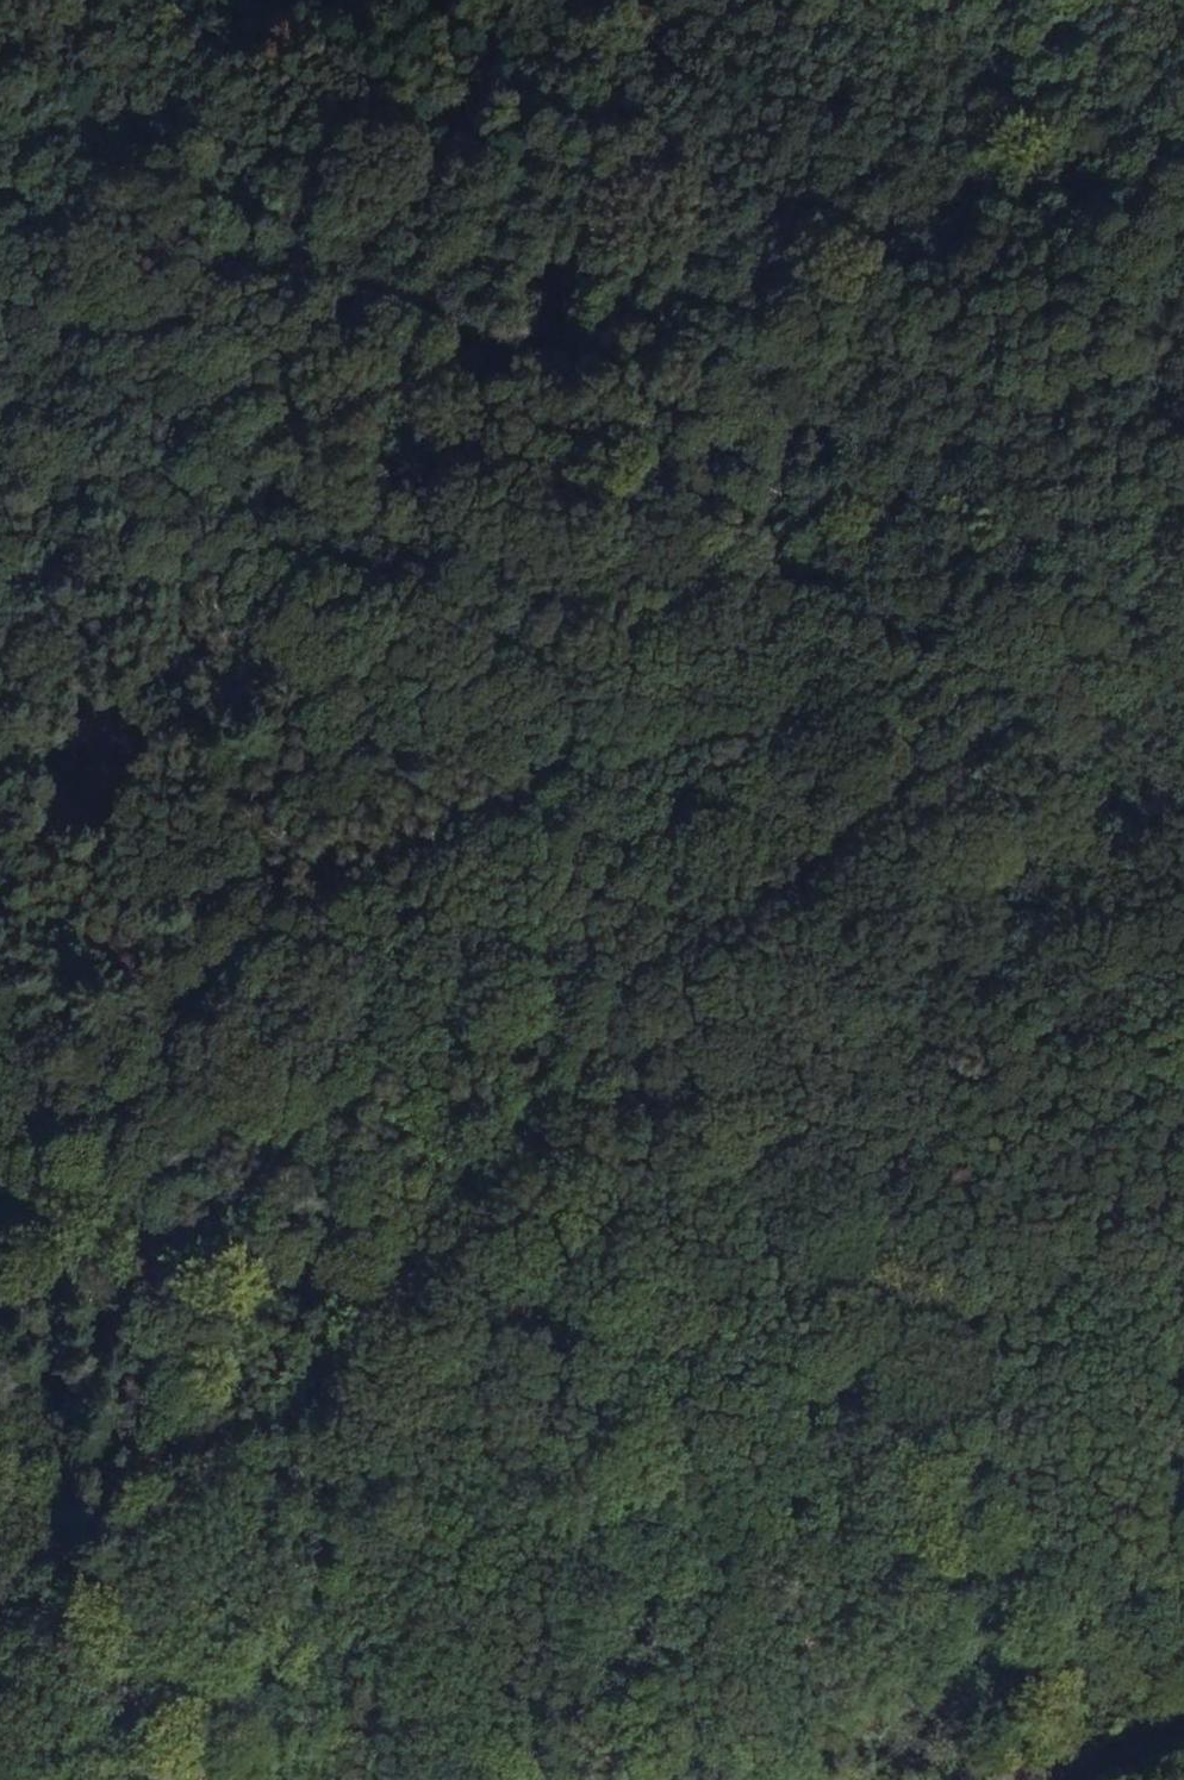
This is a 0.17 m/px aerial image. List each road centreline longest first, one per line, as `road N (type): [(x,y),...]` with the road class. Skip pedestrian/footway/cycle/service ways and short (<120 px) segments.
road 1 (track): [(1183,762),(648,1091),(322,1433),(20,1779)]

